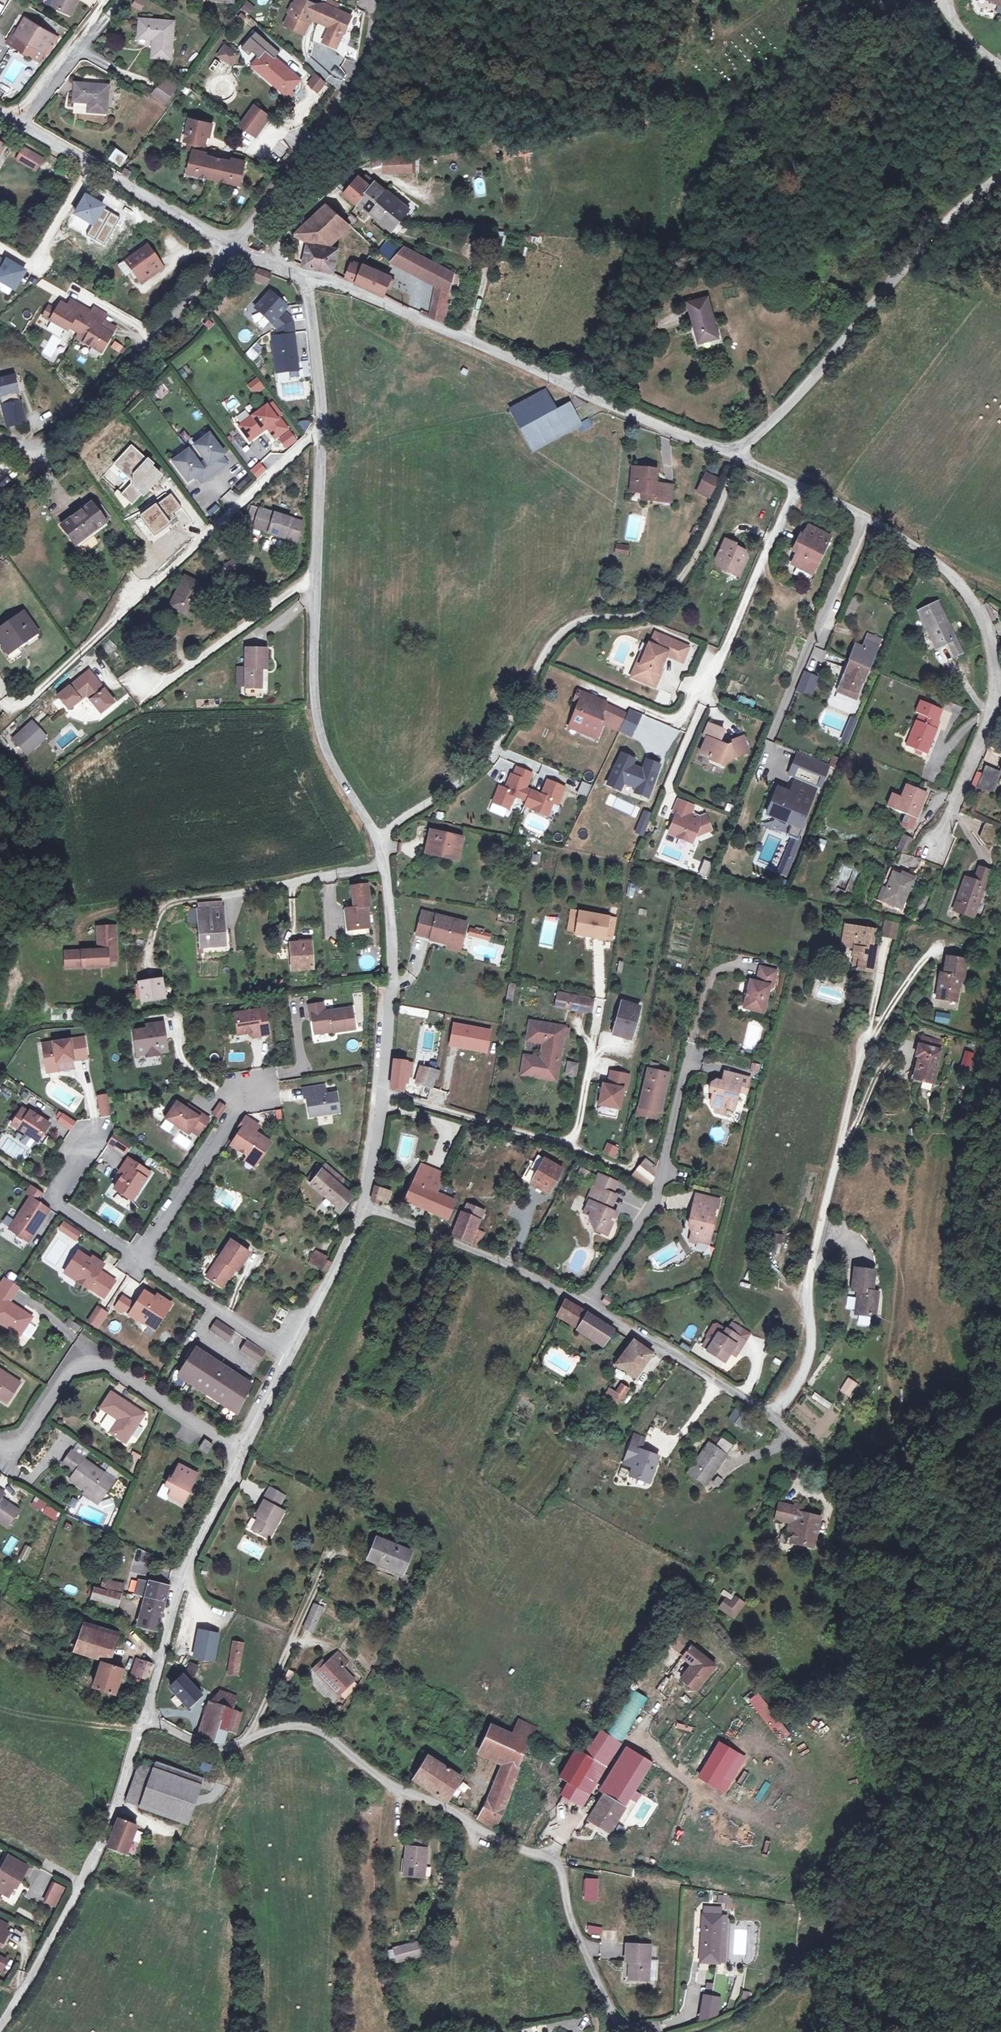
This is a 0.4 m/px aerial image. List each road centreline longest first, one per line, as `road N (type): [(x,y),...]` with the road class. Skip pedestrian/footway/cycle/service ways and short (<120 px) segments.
road 1 (unclassified): [(385,868),(326,748),(313,691),(322,397),(302,278)]
road 2 (unclassified): [(248,1739),(285,1727),(324,1733),(401,1791),(558,1862),(570,1917),(610,2009),(633,2031)]
road 3 (unclassified): [(302,278),(366,294),(652,426),(737,454)]
road 4 (residential): [(772,1417),(811,1357),(803,1288),(864,1036)]
road 5 (unclassified): [(737,454),(844,345),(930,232),(1000,174)]
road 6 (residential): [(16,926),(385,868)]
road 7 (residential): [(381,1093),(574,1148),(603,1010)]
road 8 (unclassified): [(0,2024),(101,1846),(143,1718)]
road 9 (unclassified): [(236,245),(37,449),(0,441)]
road 10 (residential): [(242,1445),(95,1361),(72,1369),(22,1442),(0,1444)]
road 11 (residential): [(959,573),(999,694),(932,854)]
road 12 (unclassified): [(143,1718),(189,1568),(242,1445)]
road 13 (unclassified): [(236,245),(359,75),(378,0)]
road 14 (unclassified): [(737,454),(862,514),(959,573)]
road 15 (unclassified): [(21,123),(236,245)]
road 16 (residential): [(366,1206),(583,1305)]
road 17 (unclassified): [(381,1093),(391,991),(385,868)]
road 18 (residential): [(583,1305),(772,1417)]
road 19 (residential): [(260,1088),(242,1095),(137,1259)]
road 20 (residential): [(248,1739),(330,1550)]
road 21 (residential): [(583,1305),(657,1202),(671,1141)]
road 22 (residential): [(137,1259),(51,1199),(92,1134)]
road 23 (track): [(853,1504),(923,1475),(1000,1404)]
road 24 (residential): [(288,1356),(137,1259)]
road 25 (unclassified): [(288,1356),(366,1206)]
road 26 (unclassified): [(268,260),(316,201),(360,166)]
road 27 (residential): [(21,123),(99,21)]

